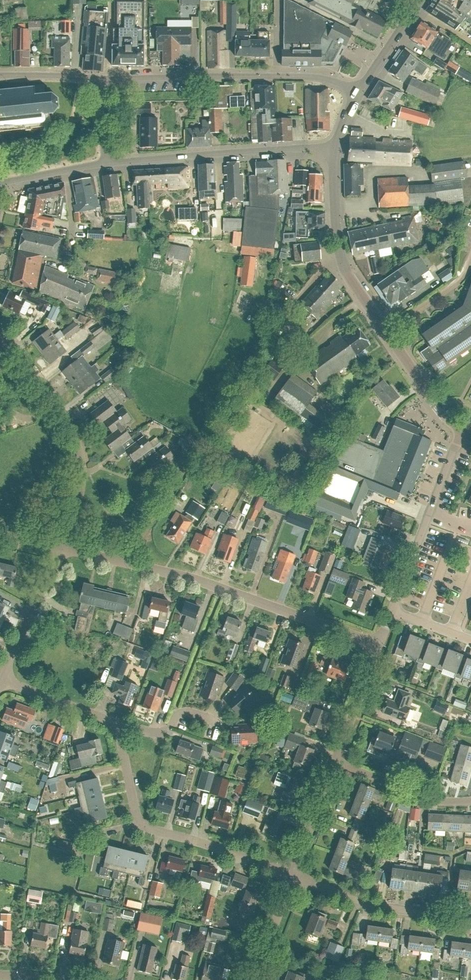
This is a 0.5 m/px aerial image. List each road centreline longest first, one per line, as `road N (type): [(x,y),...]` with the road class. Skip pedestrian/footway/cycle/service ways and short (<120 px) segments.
road 1 (residential): [(379,644),(175,574),(69,549)]
road 2 (residential): [(358,95),(311,77),(97,80)]
road 3 (residential): [(293,877),(142,825),(117,727)]
road 4 (residential): [(69,549),(81,480),(78,448),(0,335)]
road 5 (residential): [(105,164),(335,149)]
road 6 (secondary): [(464,433),(369,307),(339,252)]
road 7 (residential): [(392,612),(464,433)]
road 8 (residential): [(470,920),(375,906),(293,877)]
road 9 (residential): [(0,678),(63,547)]
road 10 (residential): [(470,802),(429,802),(337,762)]
road 11 (residential): [(117,727),(0,680)]
road 12 (residential): [(337,762),(379,644)]
road 13 (residential): [(293,877),(337,762)]

